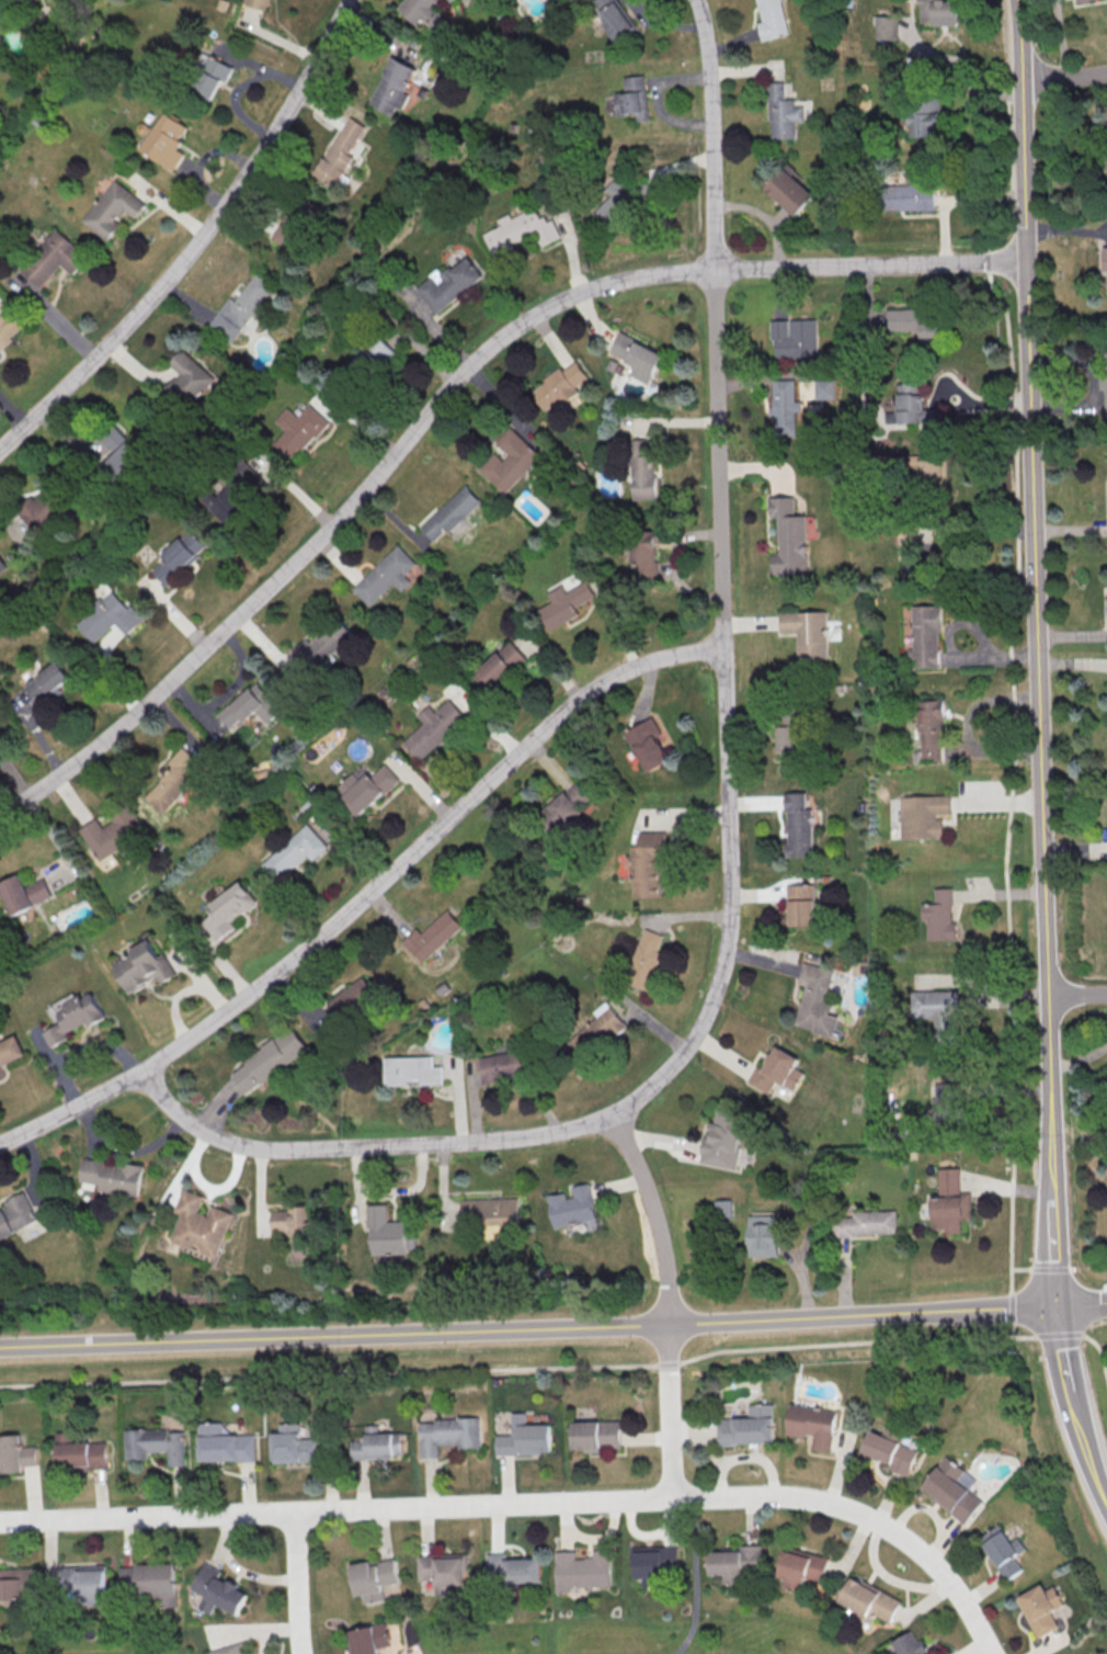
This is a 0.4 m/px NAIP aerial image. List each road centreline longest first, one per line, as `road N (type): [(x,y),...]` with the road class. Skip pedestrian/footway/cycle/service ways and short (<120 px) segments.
road 1 (residential): [(141,1074),(182,1120),(251,1145),(343,1148),(551,1132),(618,1114),(667,1072),(709,1004),(727,954),(730,900),(715,270)]
road 2 (residential): [(1027,261),(715,270),(558,298),(479,359),(146,704),(0,816)]
road 3 (tertiary): [(1053,1214),(1016,0)]
road 4 (residential): [(993,1653),(948,1581),(903,1539),(834,1505),(791,1497),(0,1523)]
road 5 (tertiary): [(1057,1307),(0,1346)]
road 6 (residential): [(722,647),(653,658),(612,678),(535,737),(264,985),(141,1074),(0,1143)]
road 7 (residential): [(349,0),(281,128),(215,215),(139,307),(0,442)]
road 8 (residential): [(715,270),(709,91),(696,0)]
road 9 (residential): [(667,1366),(661,1240),(613,1115)]
road 10 (residential): [(300,1653),(295,1511)]
road 11 (residential): [(673,1497),(667,1366)]

